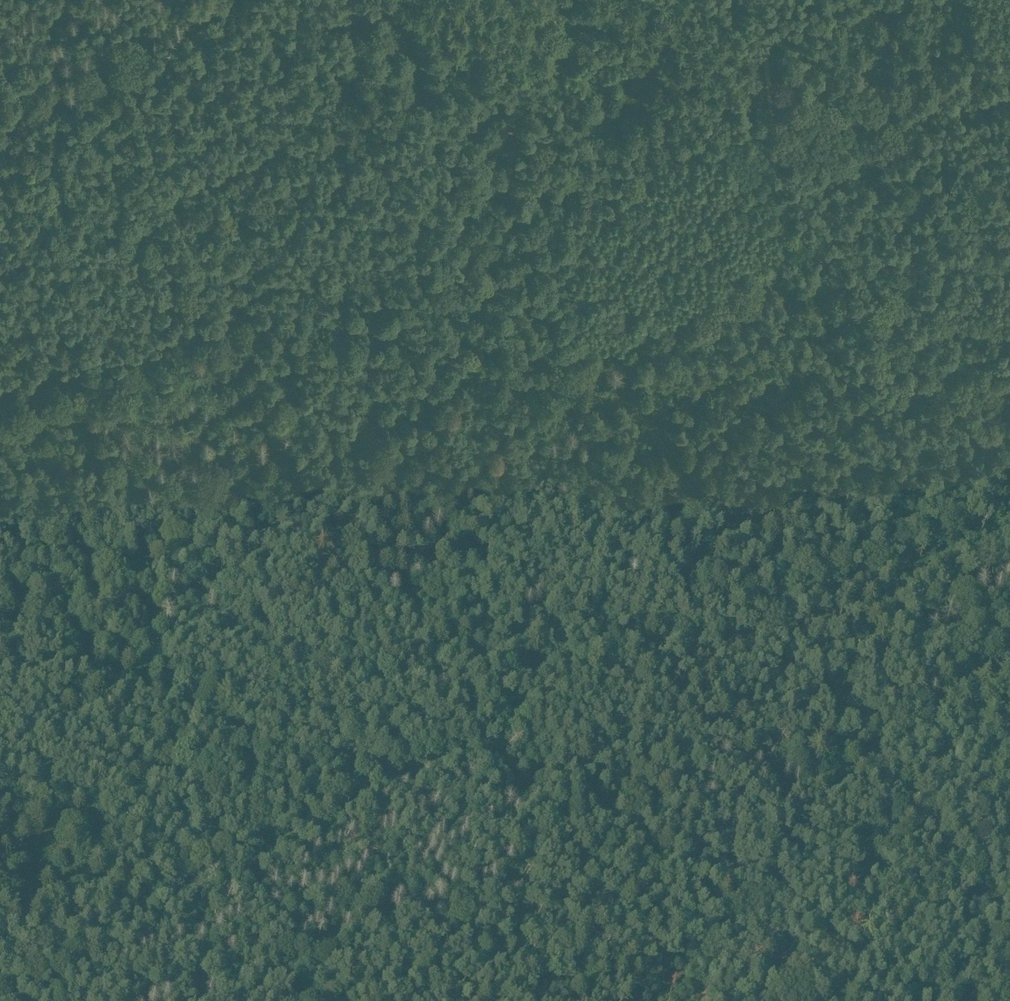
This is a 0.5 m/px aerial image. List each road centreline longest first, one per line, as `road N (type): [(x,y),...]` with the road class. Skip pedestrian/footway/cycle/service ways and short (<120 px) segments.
road 1 (track): [(749,0),(786,221),(803,245),(932,358),(1009,493)]

